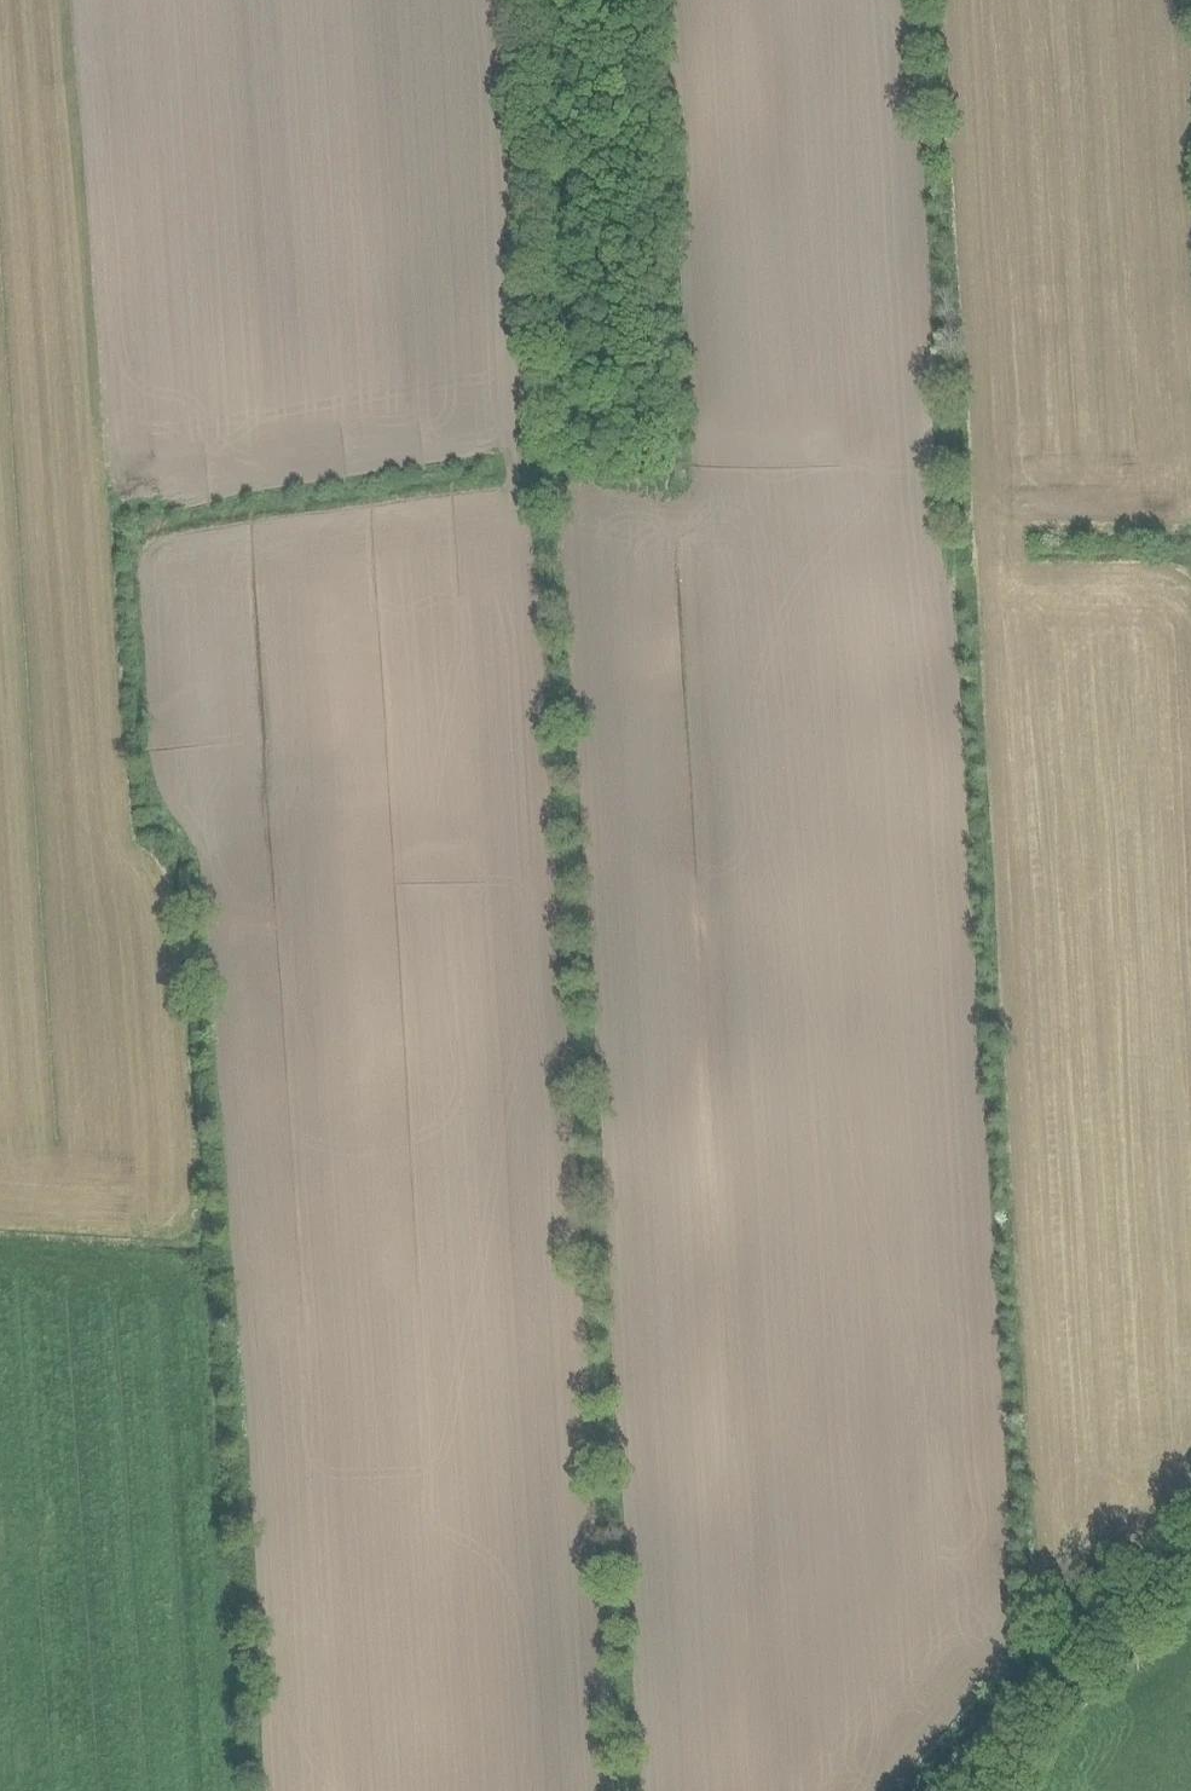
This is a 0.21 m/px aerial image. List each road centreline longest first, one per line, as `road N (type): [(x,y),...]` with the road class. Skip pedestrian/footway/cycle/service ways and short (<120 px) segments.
road 1 (tertiary): [(938,1790),(1025,1701),(1190,1565)]

